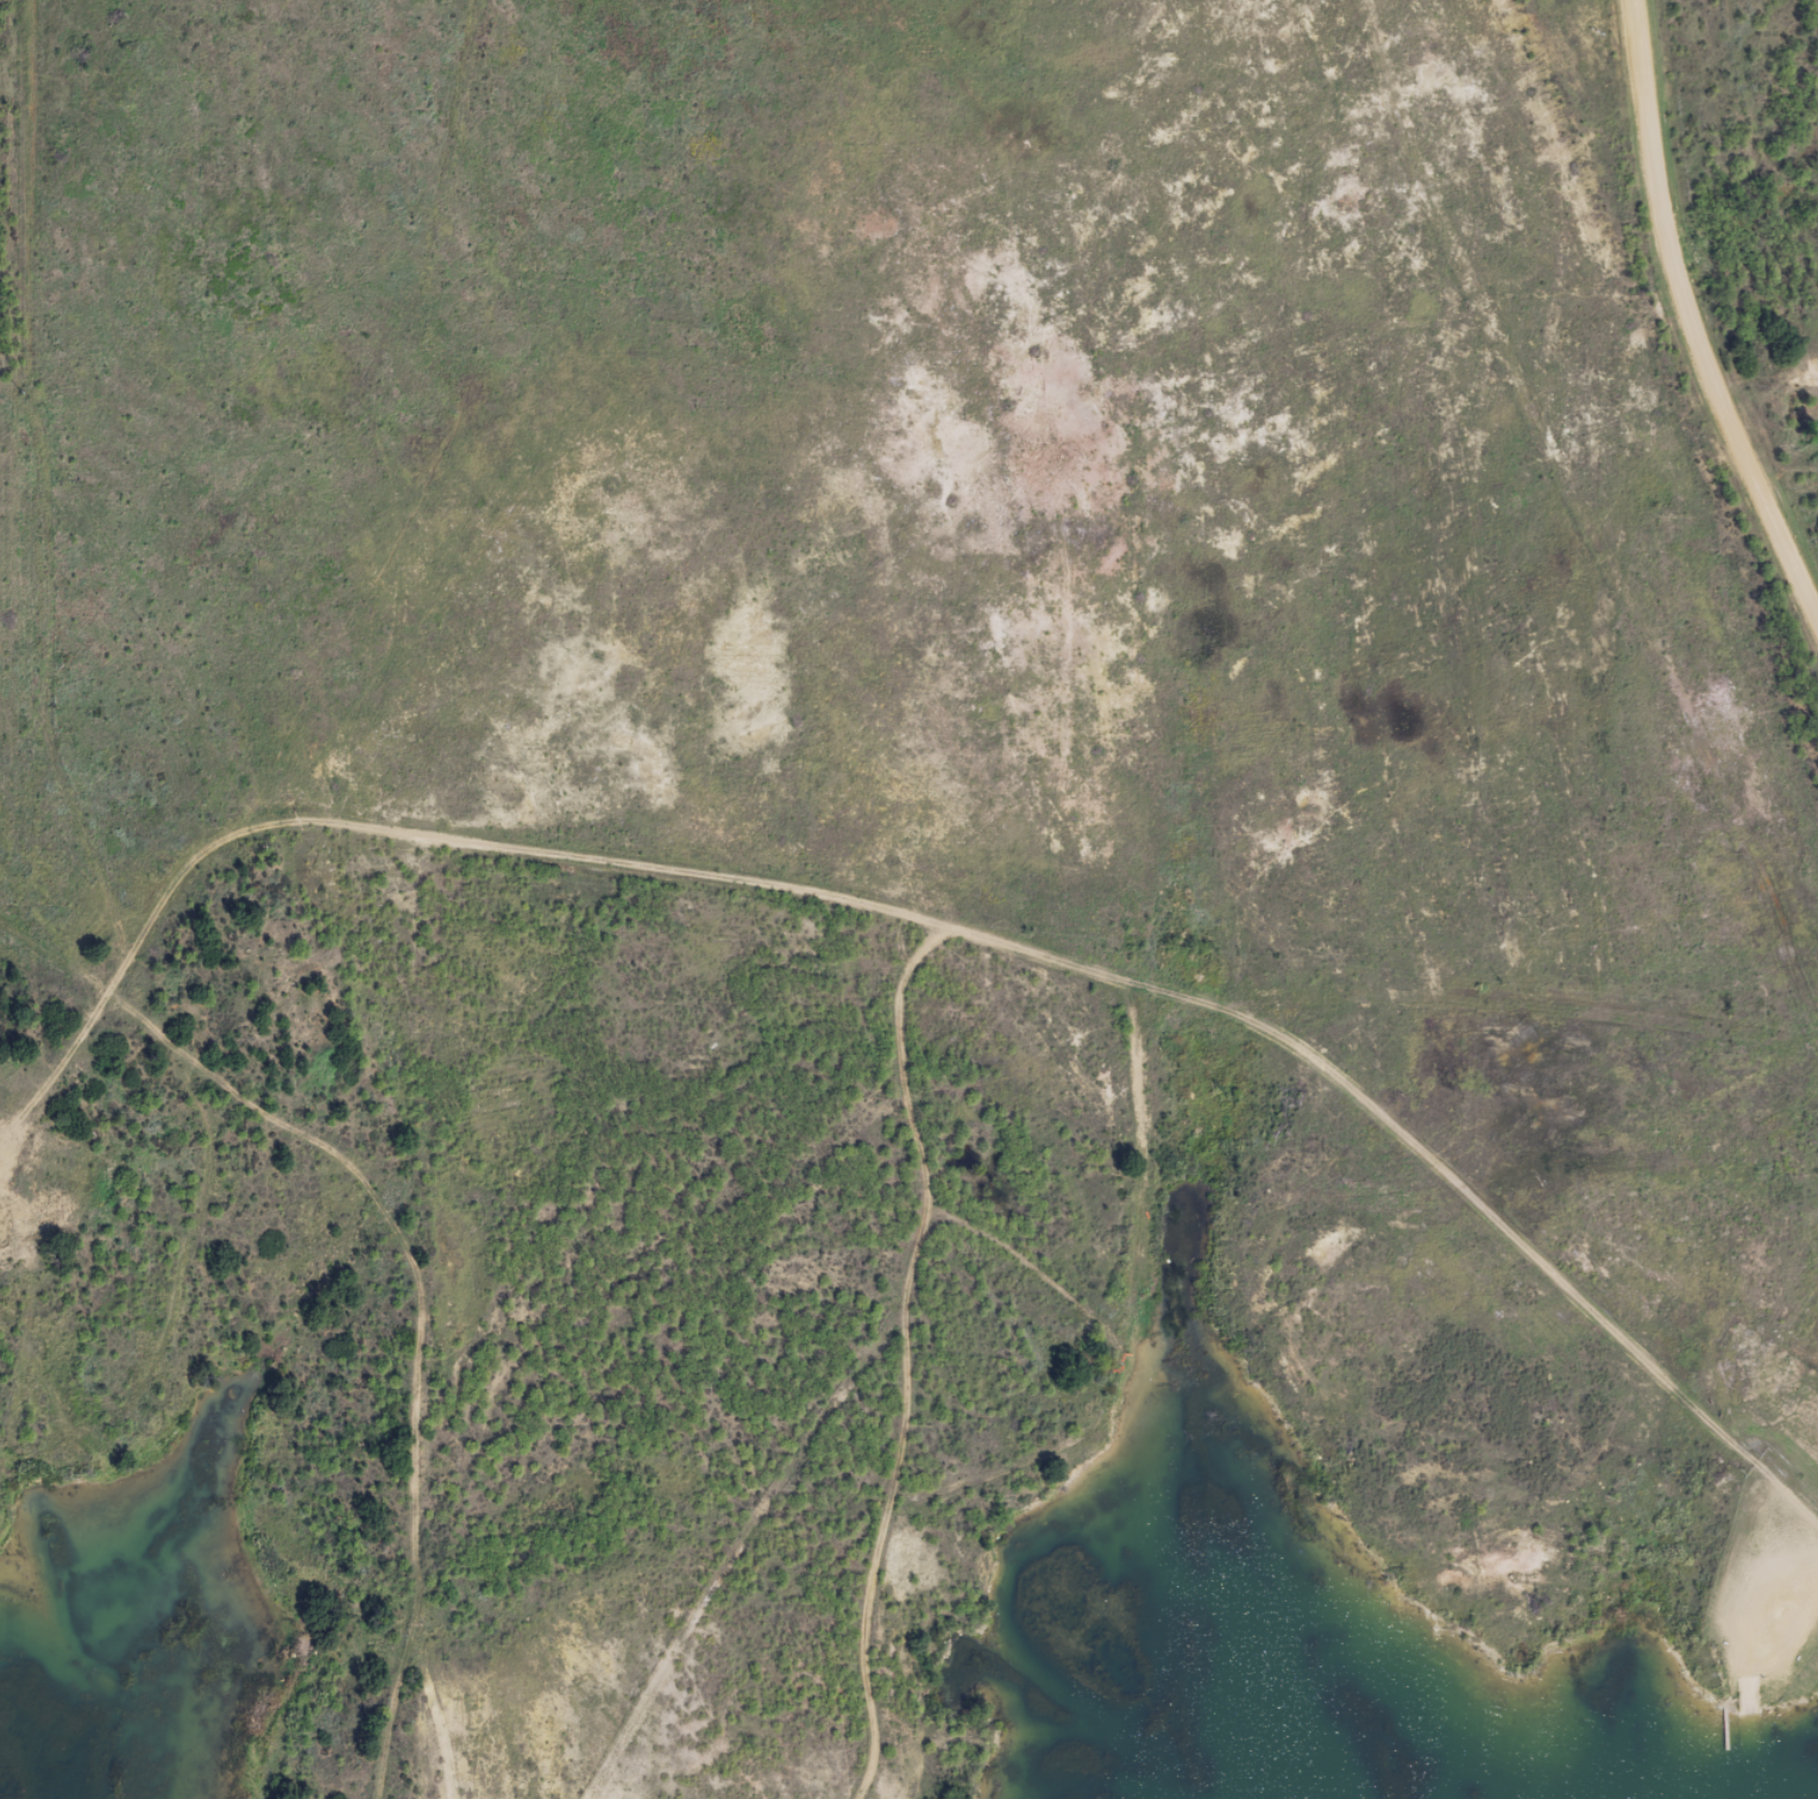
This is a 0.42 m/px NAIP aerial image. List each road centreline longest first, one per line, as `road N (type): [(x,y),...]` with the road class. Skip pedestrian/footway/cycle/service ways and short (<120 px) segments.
road 1 (residential): [(1817,615),(1681,295),(1655,172),(1636,0)]

